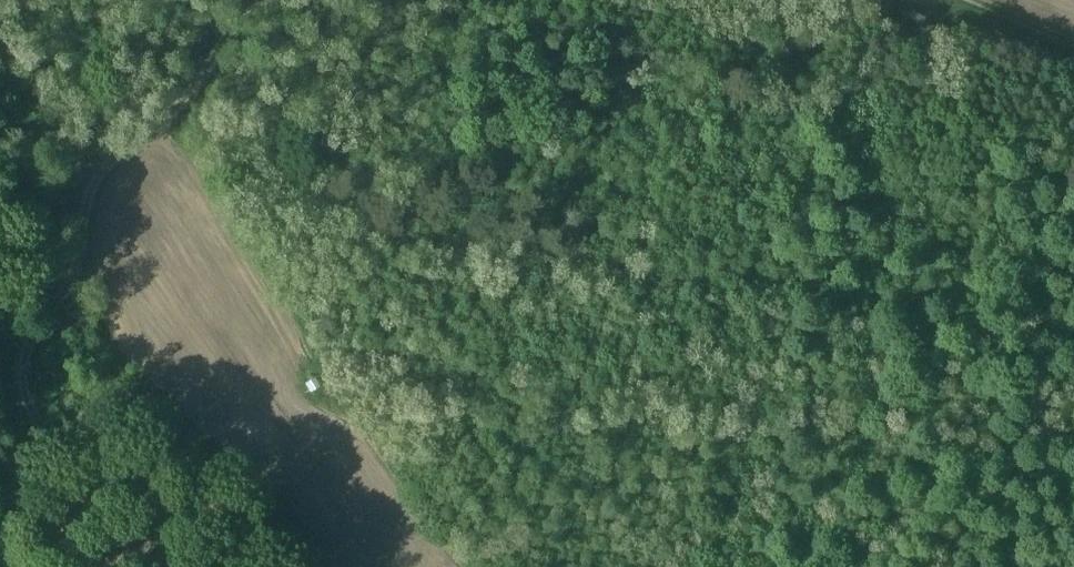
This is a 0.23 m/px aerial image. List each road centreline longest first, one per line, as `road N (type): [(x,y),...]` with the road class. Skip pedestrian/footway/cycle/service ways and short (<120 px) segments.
road 1 (track): [(110,566),(82,526),(34,411),(24,360),(68,284),(92,172),(189,94),(259,0)]
road 2 (track): [(904,0),(1073,76)]

